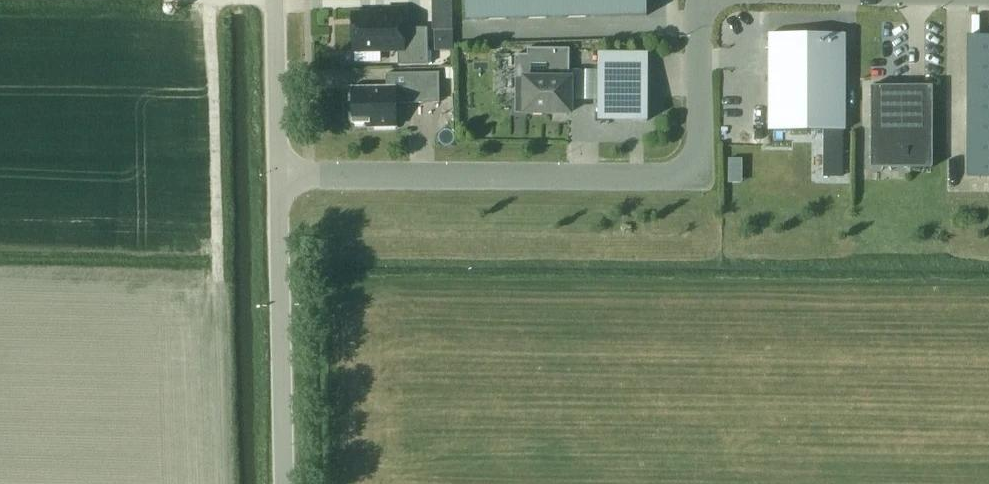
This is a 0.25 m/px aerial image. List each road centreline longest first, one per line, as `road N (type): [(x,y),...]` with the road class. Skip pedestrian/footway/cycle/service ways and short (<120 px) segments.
road 1 (unclassified): [(309,176),(701,178),(698,0)]
road 2 (tertiary): [(283,483),(278,176)]
road 3 (tertiary): [(278,176),(275,0)]

